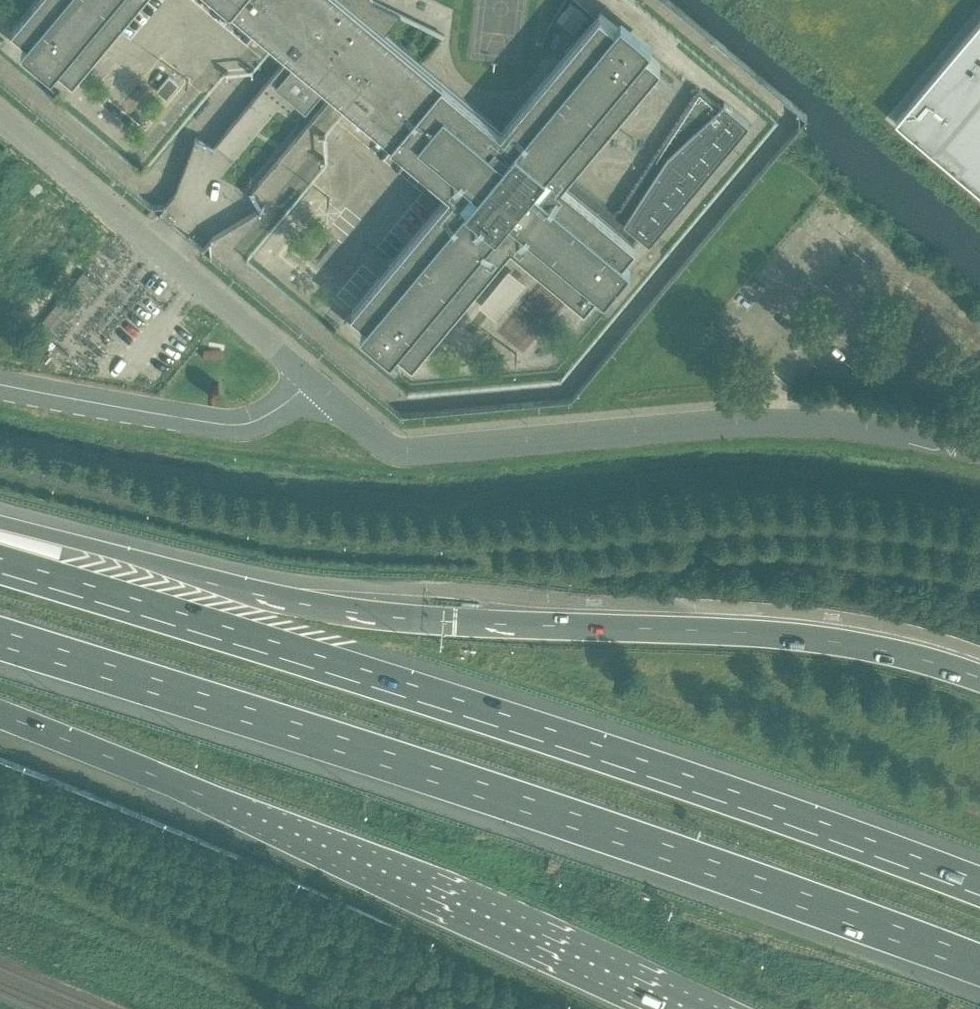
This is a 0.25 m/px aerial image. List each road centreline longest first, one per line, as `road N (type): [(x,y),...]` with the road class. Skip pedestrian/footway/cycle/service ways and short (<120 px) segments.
road 1 (motorway): [(0,637),(627,838),(979,963)]
road 2 (motorway): [(979,880),(647,761),(0,558)]
road 3 (motorway): [(979,677),(879,649),(784,635),(387,613),(0,524)]
road 4 (motorway): [(0,714),(372,866),(689,1008)]
road 5 (unclassified): [(311,379),(381,442),(408,451),(773,423),(979,442)]
road 6 (unclassified): [(311,379),(0,116)]
road 7 (unclassified): [(0,383),(233,424),(261,417),(311,379)]

